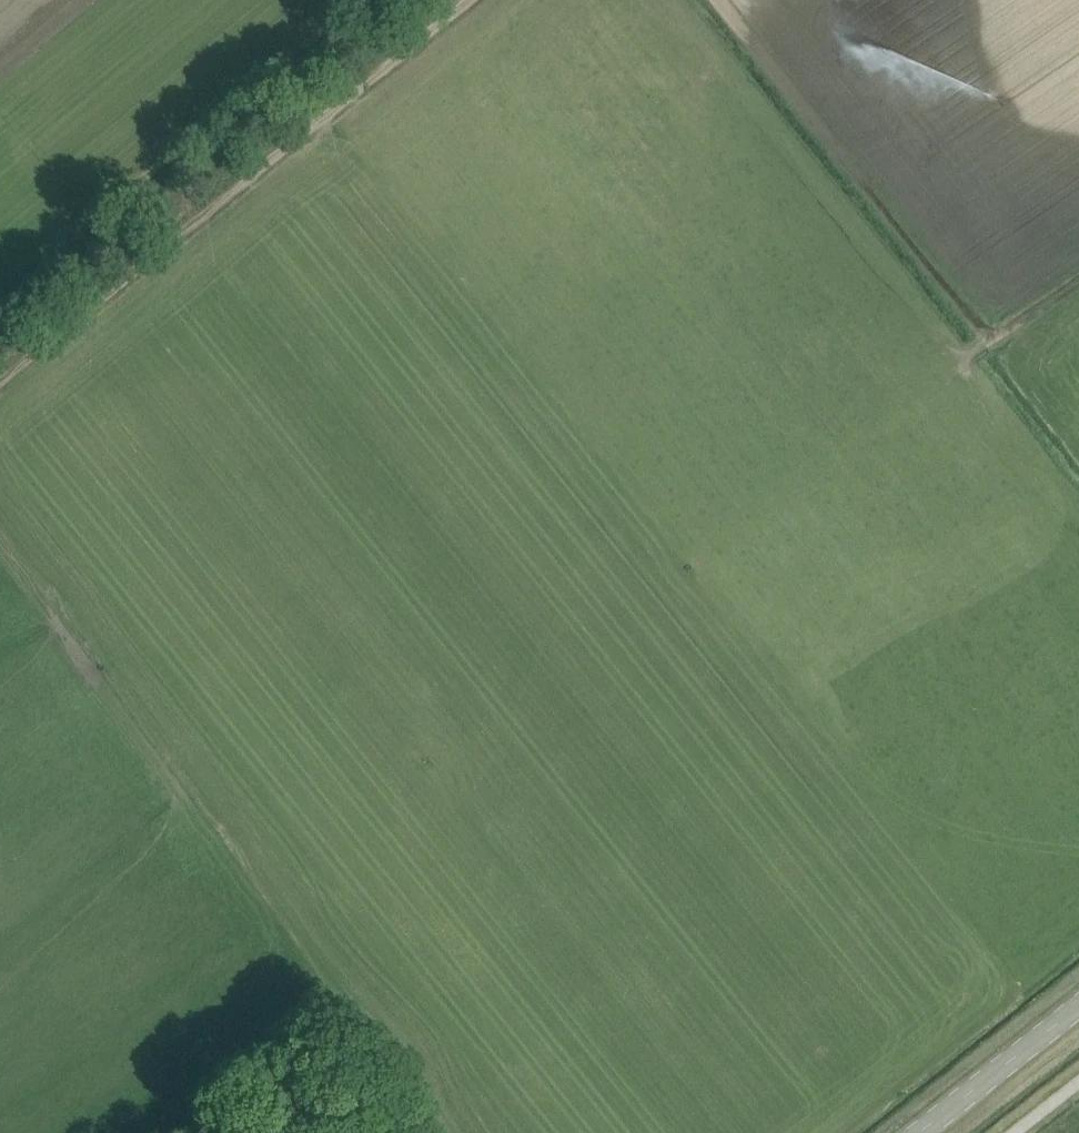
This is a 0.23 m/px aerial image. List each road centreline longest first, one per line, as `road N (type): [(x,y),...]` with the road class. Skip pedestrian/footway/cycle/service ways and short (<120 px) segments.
road 1 (track): [(1078,283),(995,339),(978,335),(721,0)]
road 2 (track): [(162,250),(469,0)]
road 3 (tertiary): [(912,1132),(1078,1000)]

